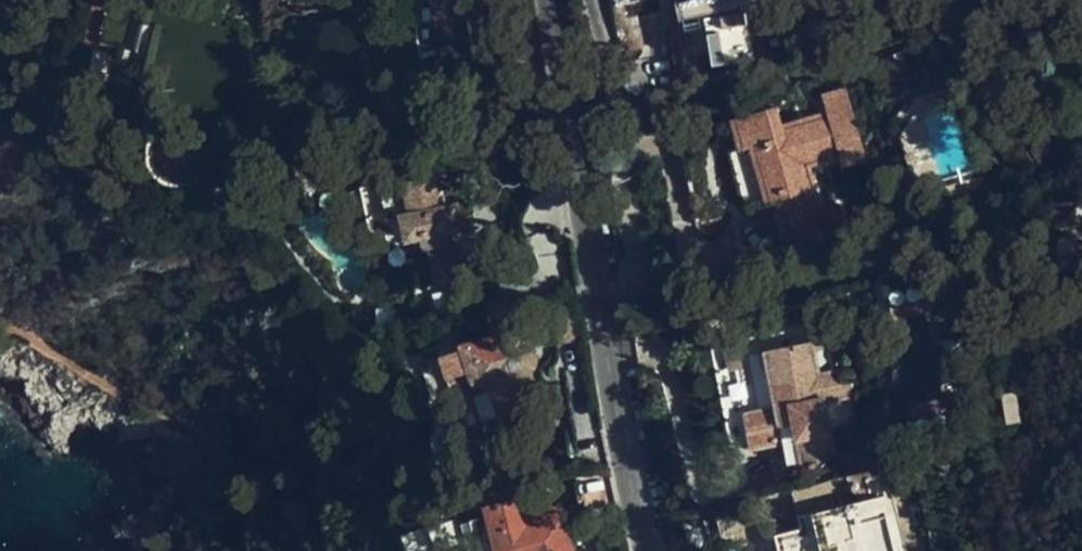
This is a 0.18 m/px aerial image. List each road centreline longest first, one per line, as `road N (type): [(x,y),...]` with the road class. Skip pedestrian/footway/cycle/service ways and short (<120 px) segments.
road 1 (tertiary): [(550,0),(649,550)]

